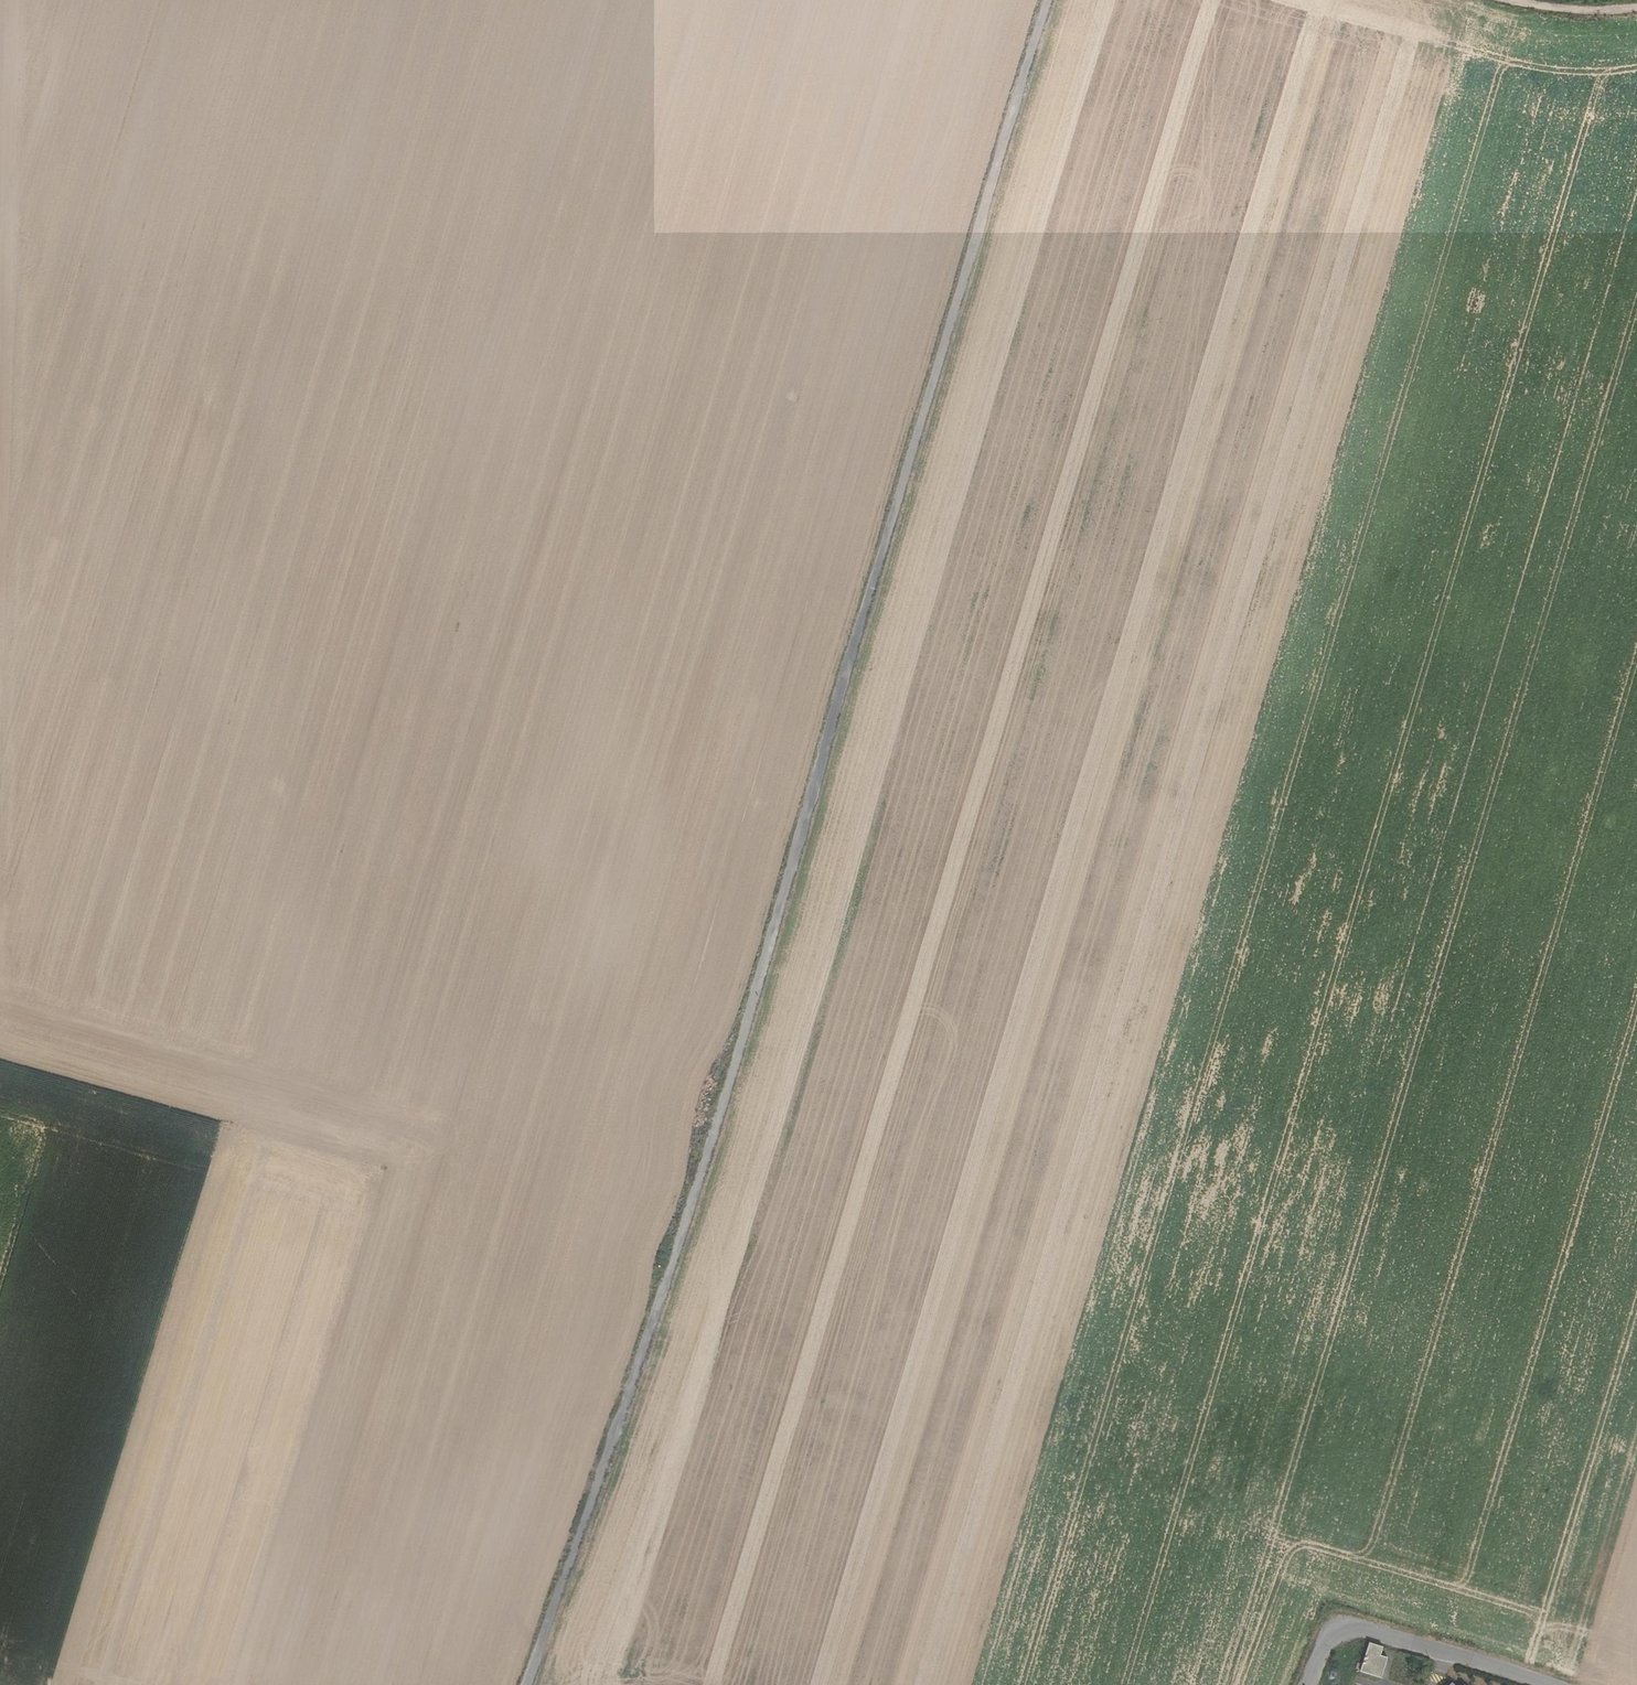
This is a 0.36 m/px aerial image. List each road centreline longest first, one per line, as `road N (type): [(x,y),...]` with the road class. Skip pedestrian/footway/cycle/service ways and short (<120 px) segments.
road 1 (track): [(1048,0),(755,1005),(529,1684)]
road 2 (residential): [(1305,1684),(1325,1642),(1351,1628),(1546,1684)]
road 3 (track): [(1636,6),(1589,11),(1517,0)]

